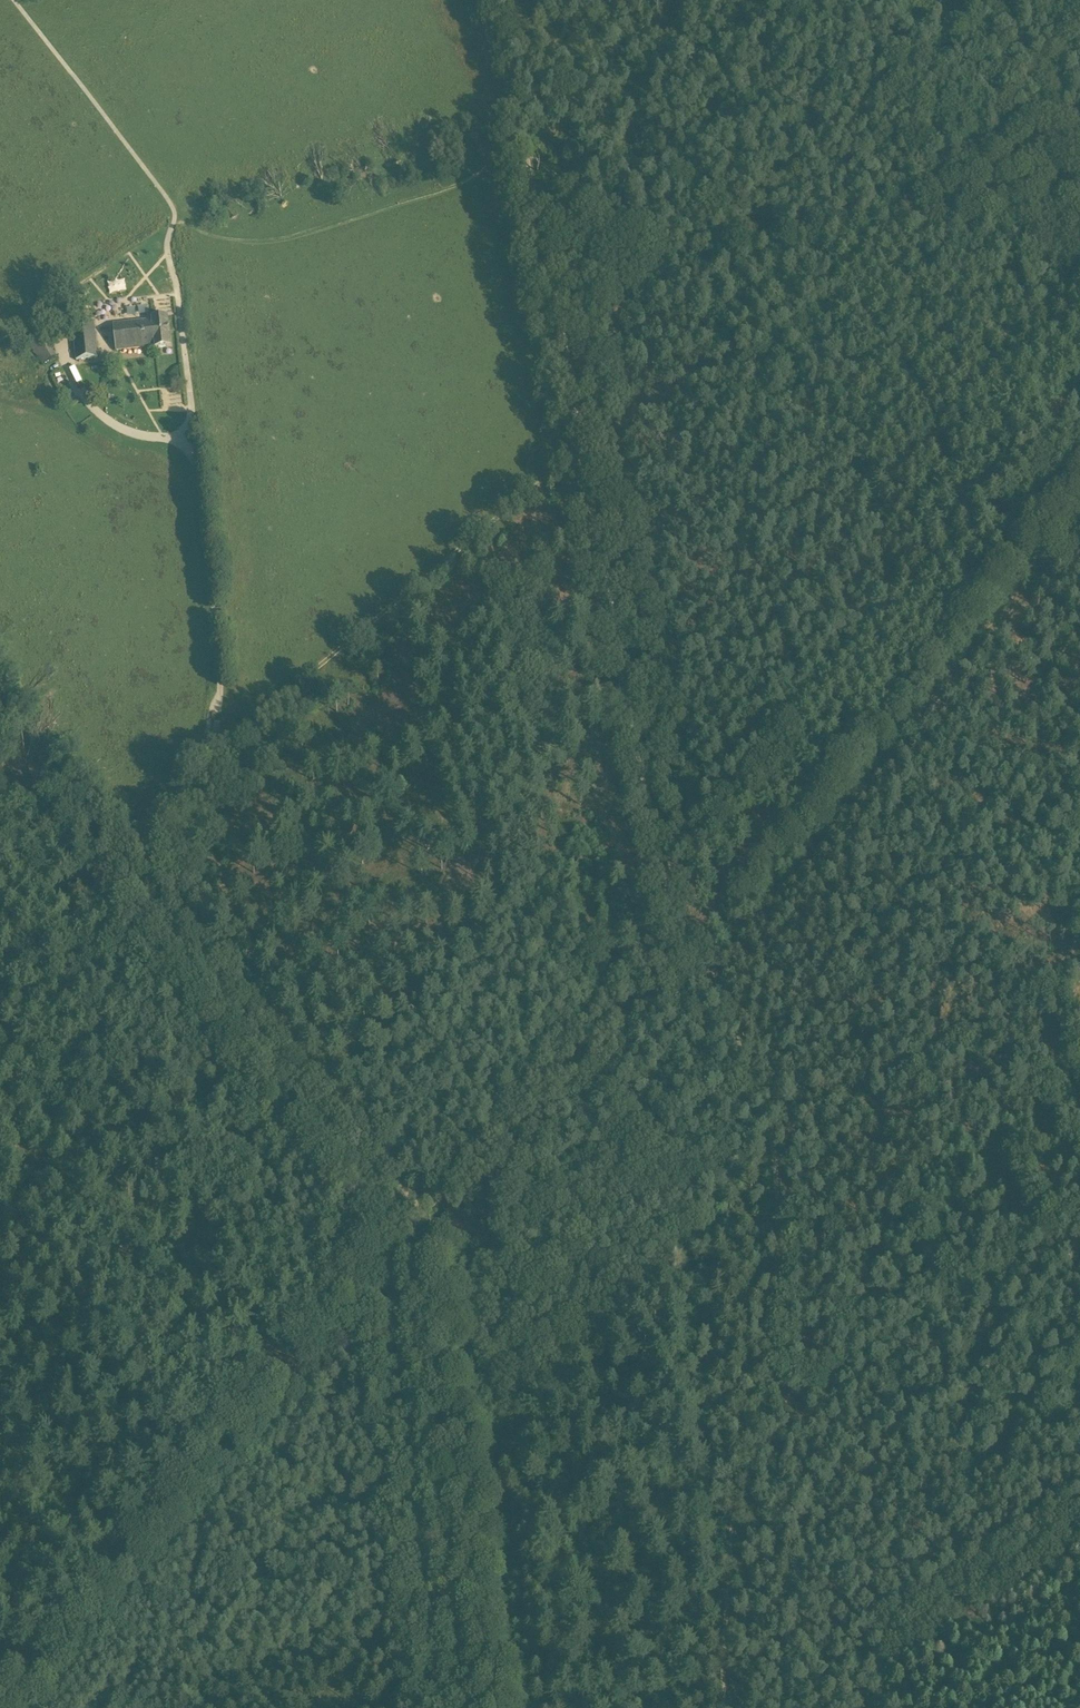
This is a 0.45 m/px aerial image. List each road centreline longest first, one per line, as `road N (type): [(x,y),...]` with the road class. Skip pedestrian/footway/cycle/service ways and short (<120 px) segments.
road 1 (track): [(679,934),(618,656),(524,141)]
road 2 (track): [(679,934),(766,1109),(776,1187),(777,1261),(732,1529),(725,1707)]
road 3 (track): [(402,1249),(360,1278),(11,1707)]
road 4 (track): [(416,1216),(403,1184),(172,890),(171,862),(206,772),(218,702)]
road 5 (track): [(213,744),(580,447)]
road 6 (track): [(449,1707),(402,1249)]
road 7 (track): [(725,1701),(1079,1481)]
road 8 (track): [(745,1440),(1079,1225)]
road 9 (track): [(416,1216),(437,1203),(639,955),(662,935),(679,934)]
road 10 (track): [(773,1159),(1079,957)]
road 11 (track): [(524,141),(574,192),(643,241)]
road 12 (track): [(470,0),(521,132)]

